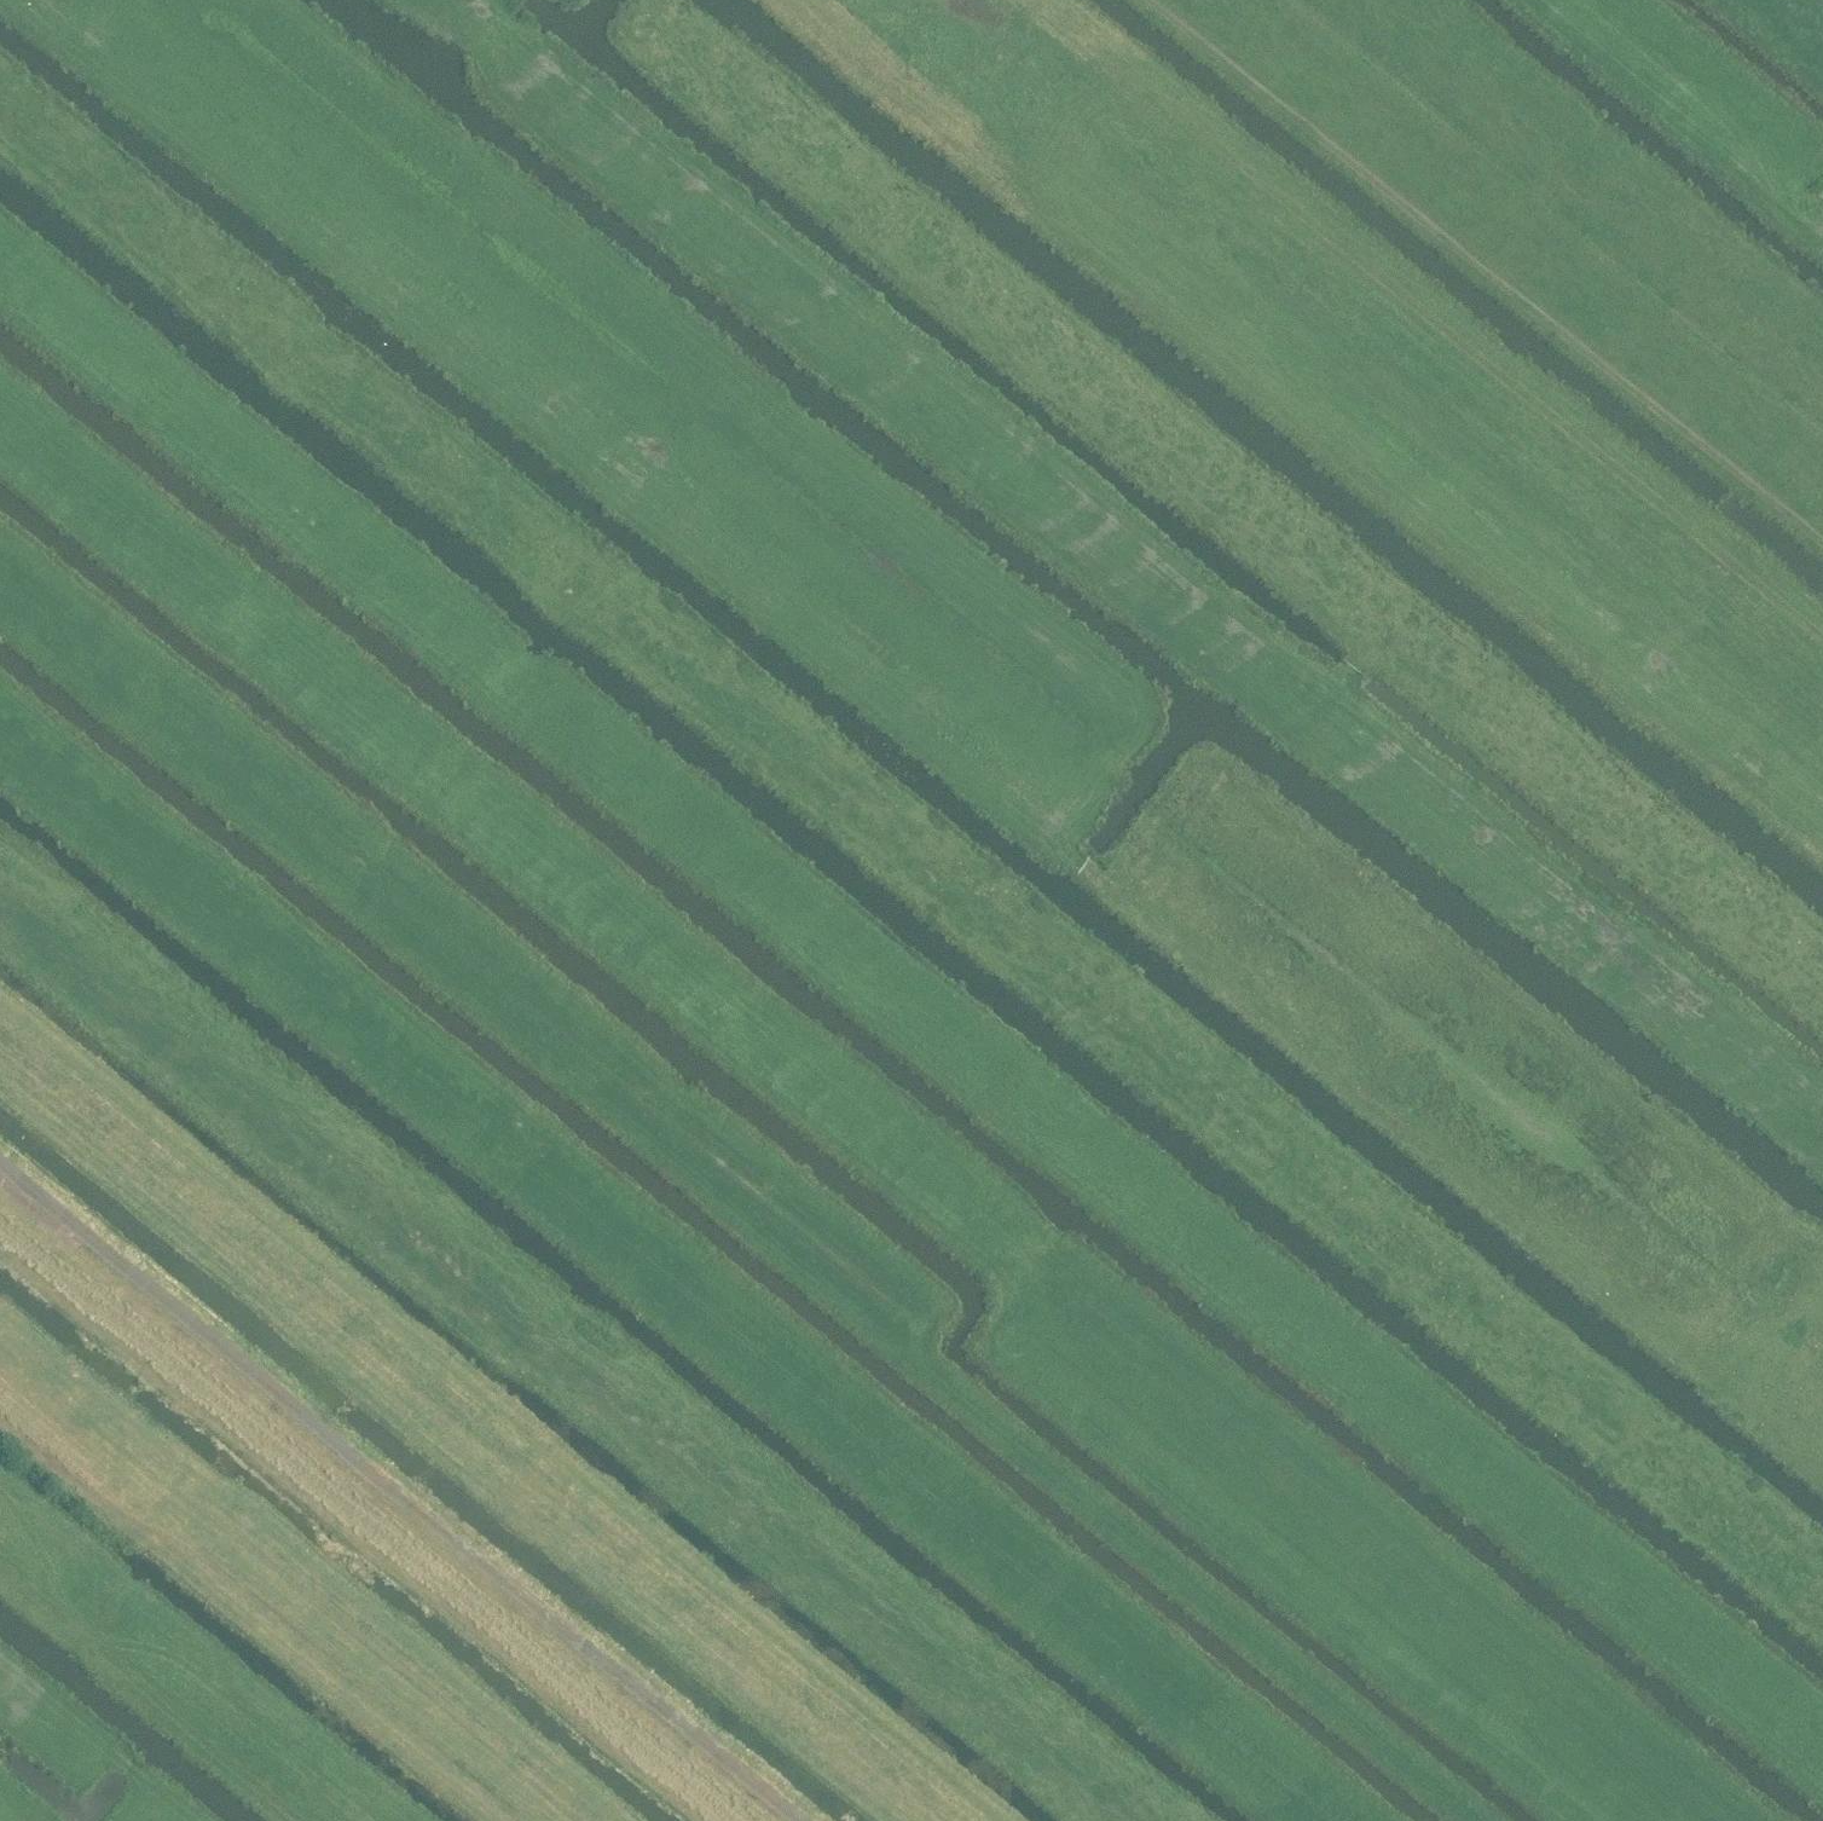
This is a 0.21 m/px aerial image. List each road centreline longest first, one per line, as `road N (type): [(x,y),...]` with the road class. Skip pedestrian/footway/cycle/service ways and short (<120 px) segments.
road 1 (track): [(802,1820),(0,1163)]
road 2 (track): [(1822,545),(1146,0)]

